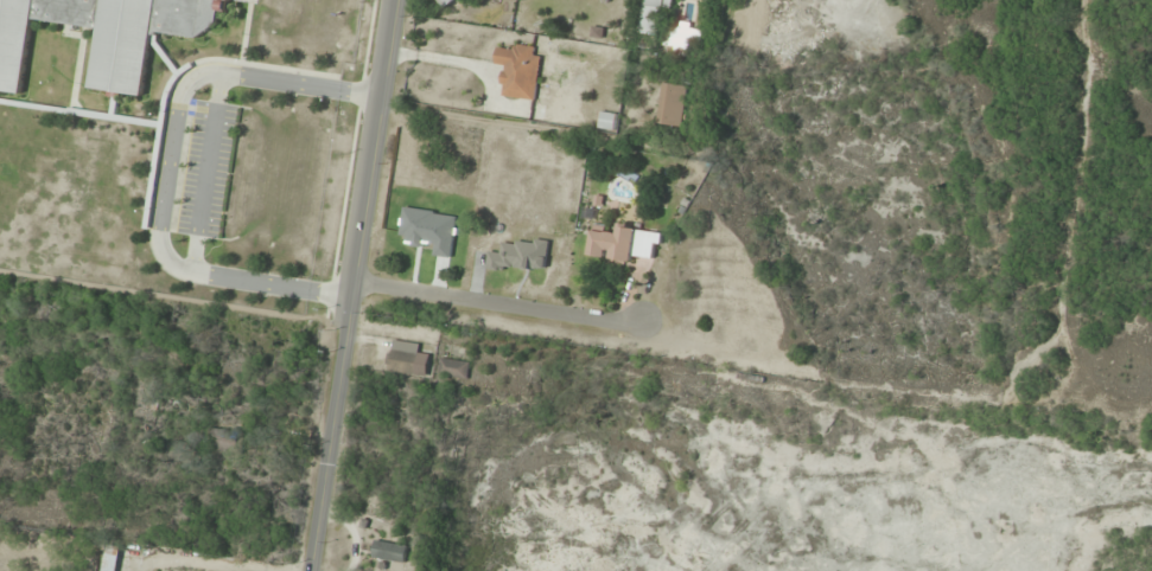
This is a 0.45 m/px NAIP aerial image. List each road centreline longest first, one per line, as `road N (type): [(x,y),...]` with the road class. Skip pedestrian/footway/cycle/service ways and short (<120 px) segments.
road 1 (tertiary): [(314,570),(403,0)]
road 2 (residential): [(355,287),(643,323)]

